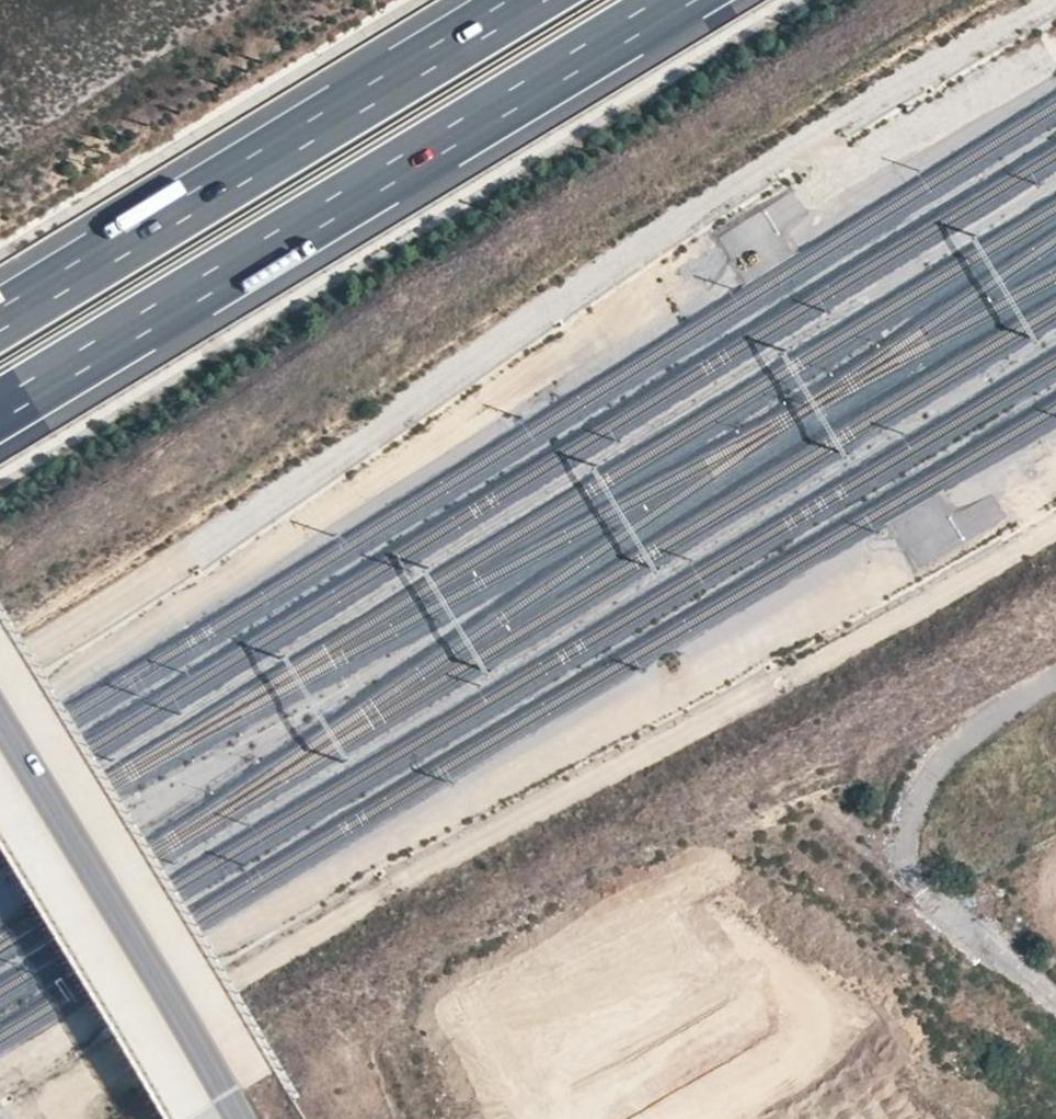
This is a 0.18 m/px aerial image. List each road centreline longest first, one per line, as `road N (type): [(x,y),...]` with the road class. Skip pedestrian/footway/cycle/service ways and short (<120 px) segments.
road 1 (motorway): [(0,409),(678,0)]
road 2 (motorway): [(528,0),(0,320)]
road 3 (tertiary): [(0,723),(240,1118)]
road 4 (track): [(1055,1005),(922,890)]

